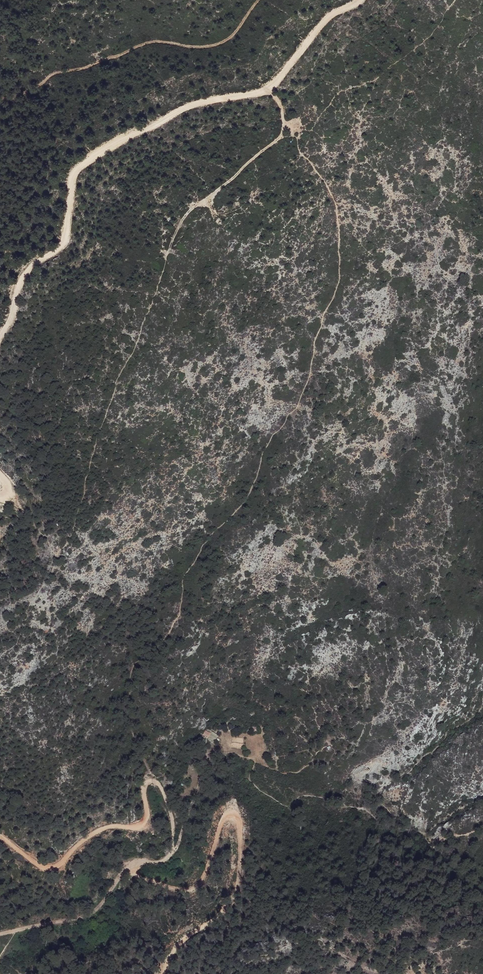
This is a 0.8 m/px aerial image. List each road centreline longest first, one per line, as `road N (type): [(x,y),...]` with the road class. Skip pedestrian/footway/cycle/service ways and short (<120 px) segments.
road 1 (track): [(0,338),(18,286),(66,241),(74,176),(88,159),(193,105),(268,91),(334,14),(360,0)]
road 2 (track): [(0,936),(85,918),(139,862),(161,862),(174,845),(171,815),(152,781),(143,823),(92,834),(52,866),(39,867),(0,837)]
road 3 (track): [(126,873),(192,890),(204,880),(219,825),(227,814),(241,818),(233,903),(183,940),(162,973)]
road 4 (track): [(258,0),(219,43),(142,45),(50,75),(0,102)]

